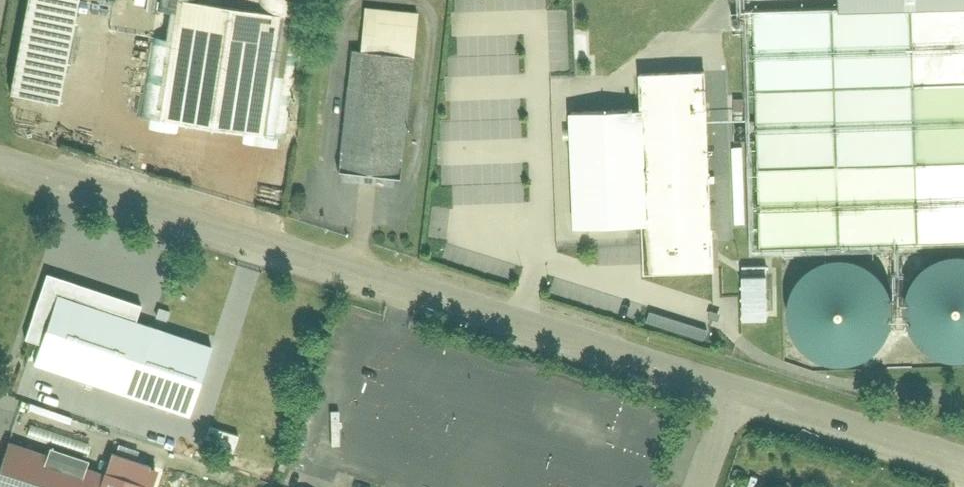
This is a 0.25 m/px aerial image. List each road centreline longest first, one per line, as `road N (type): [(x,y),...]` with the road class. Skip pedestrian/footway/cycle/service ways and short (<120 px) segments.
road 1 (residential): [(0,156),(737,394)]
road 2 (residential): [(737,394),(963,462)]

